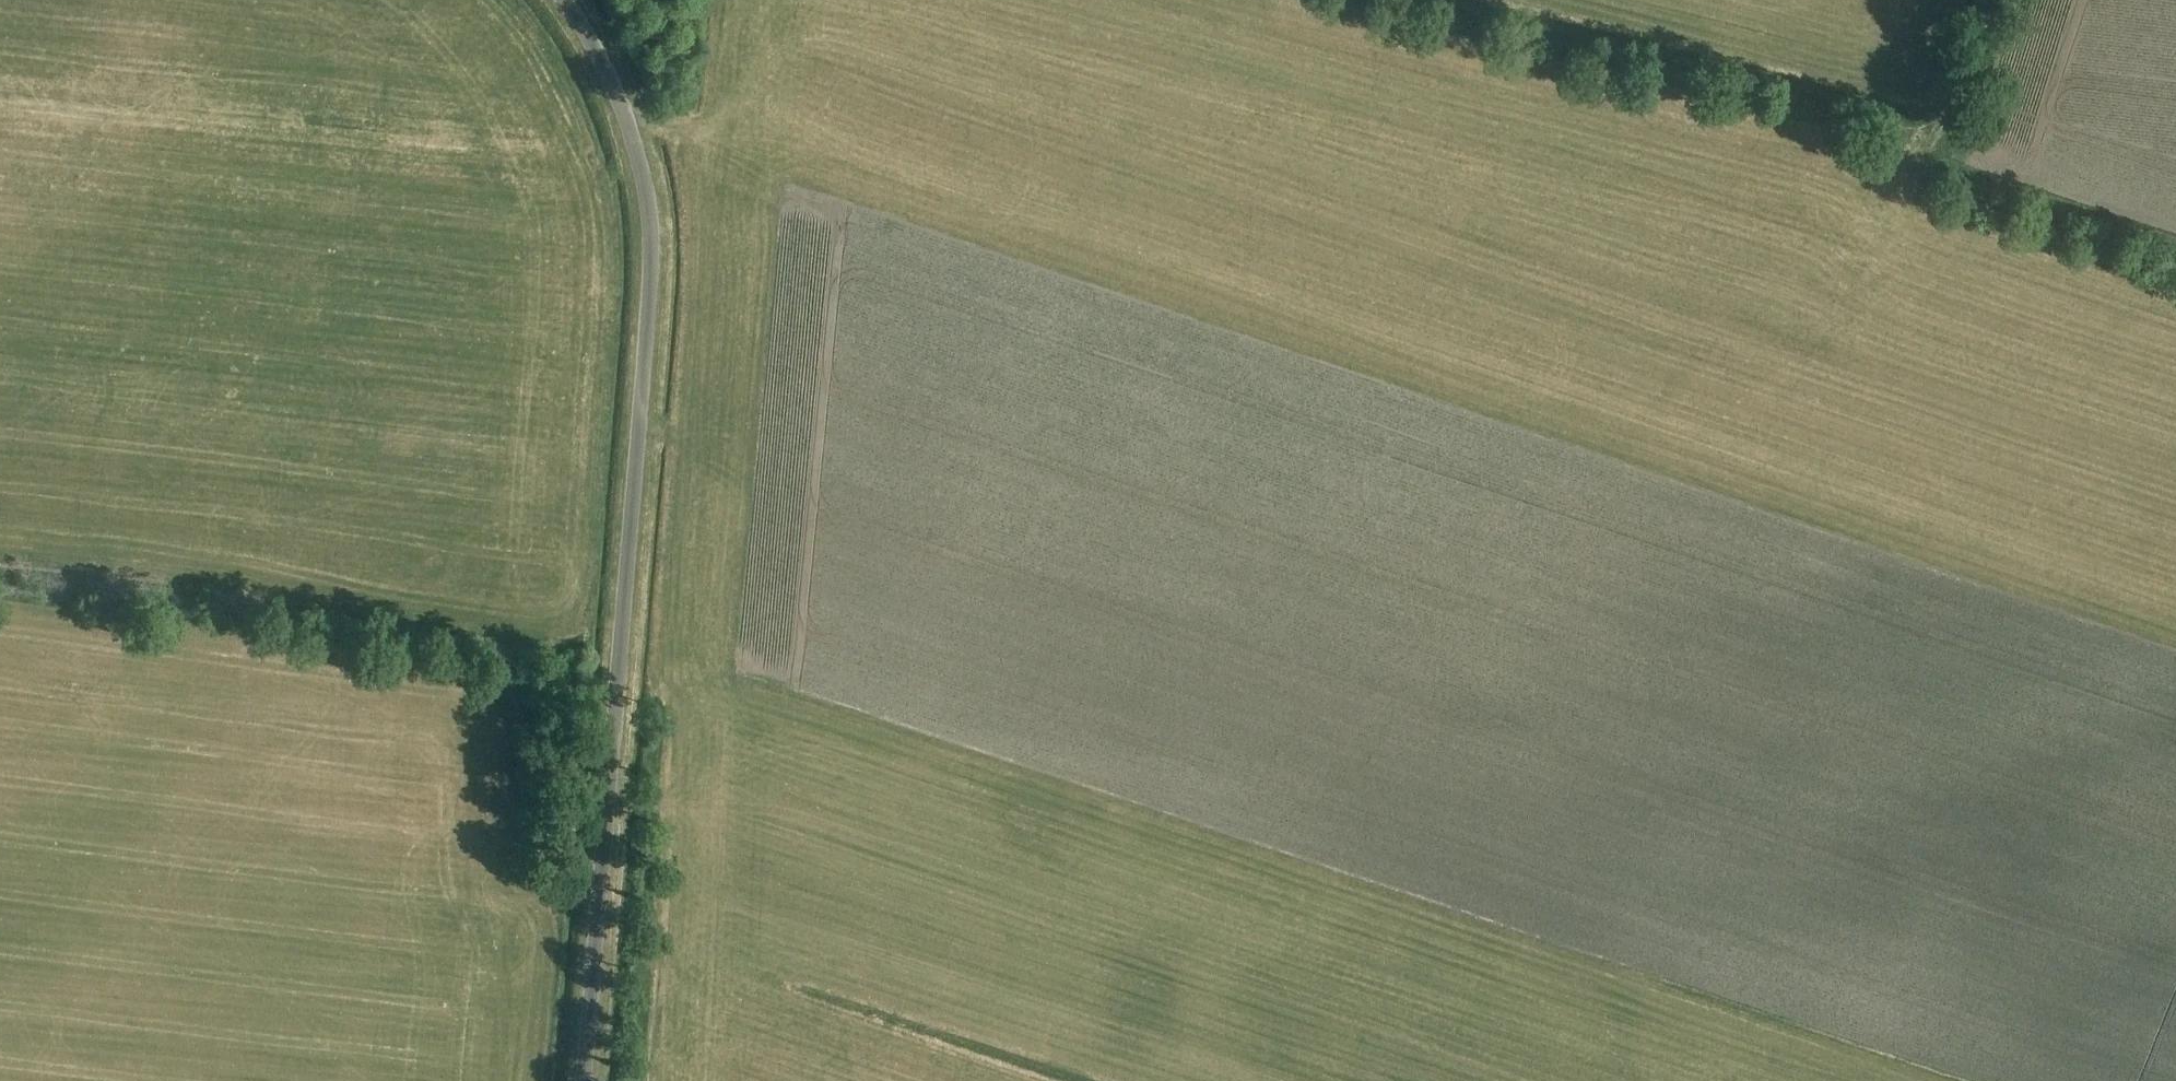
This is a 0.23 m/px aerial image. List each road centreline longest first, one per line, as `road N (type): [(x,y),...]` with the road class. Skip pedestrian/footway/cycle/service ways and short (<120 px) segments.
road 1 (unclassified): [(584,1080),(653,229),(632,129),(563,0)]
road 2 (track): [(1947,131),(1995,0)]

